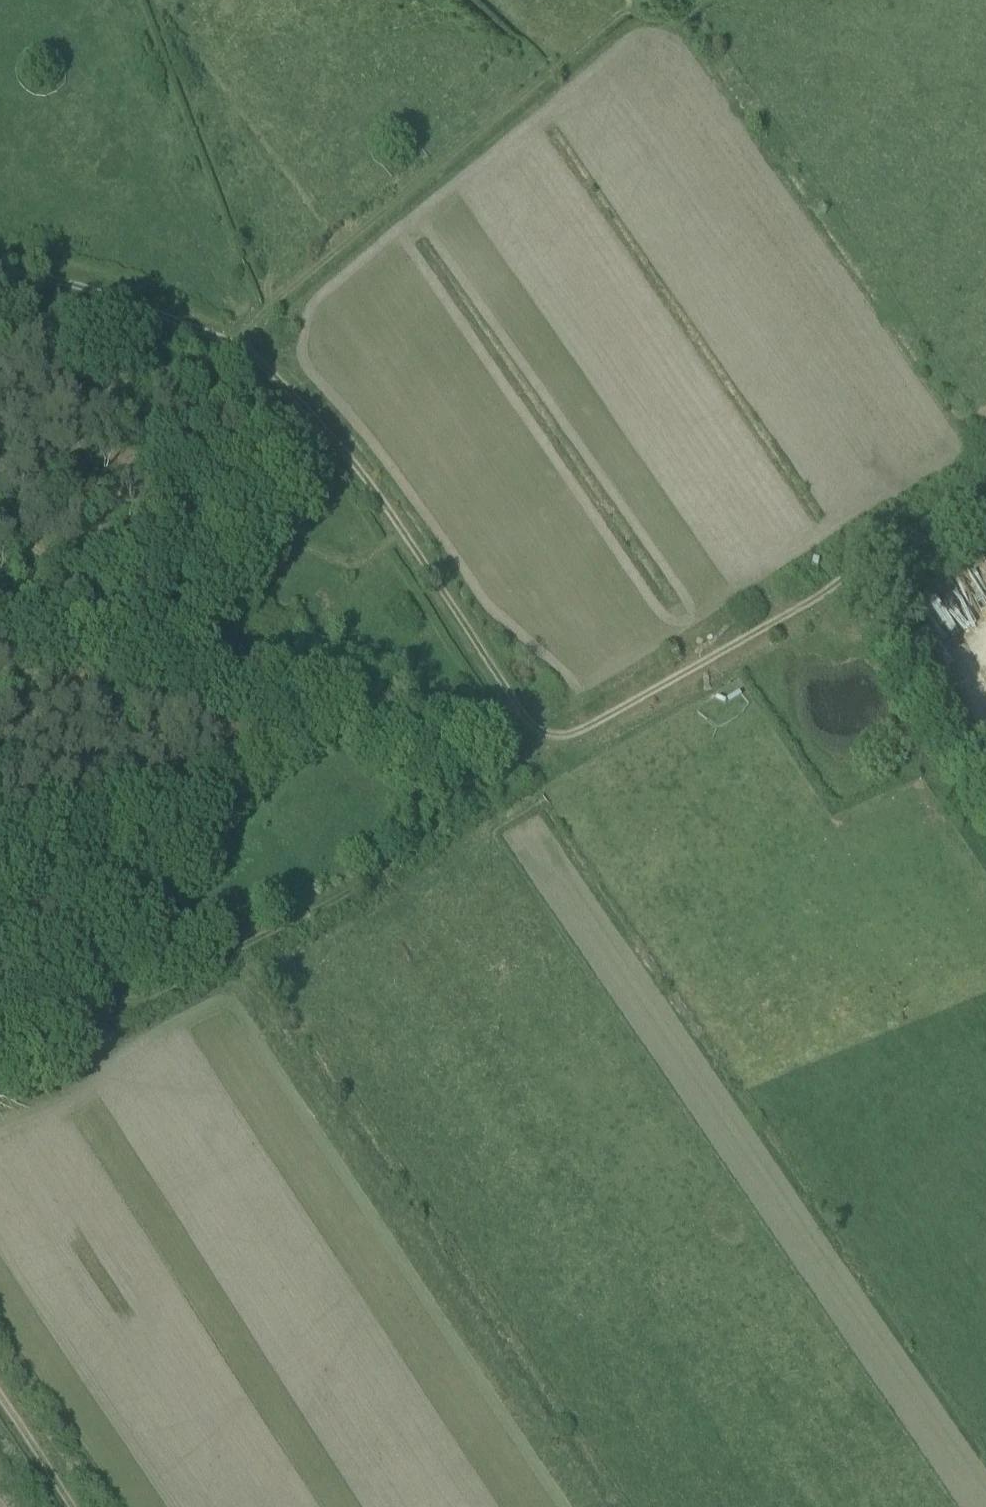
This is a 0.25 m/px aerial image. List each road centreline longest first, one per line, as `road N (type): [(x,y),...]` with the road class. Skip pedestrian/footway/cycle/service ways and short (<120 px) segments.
road 1 (track): [(0,272),(88,290),(251,353),(374,490),(522,714),(554,734),(619,708),(985,499)]
road 2 (track): [(0,1381),(79,1506)]

